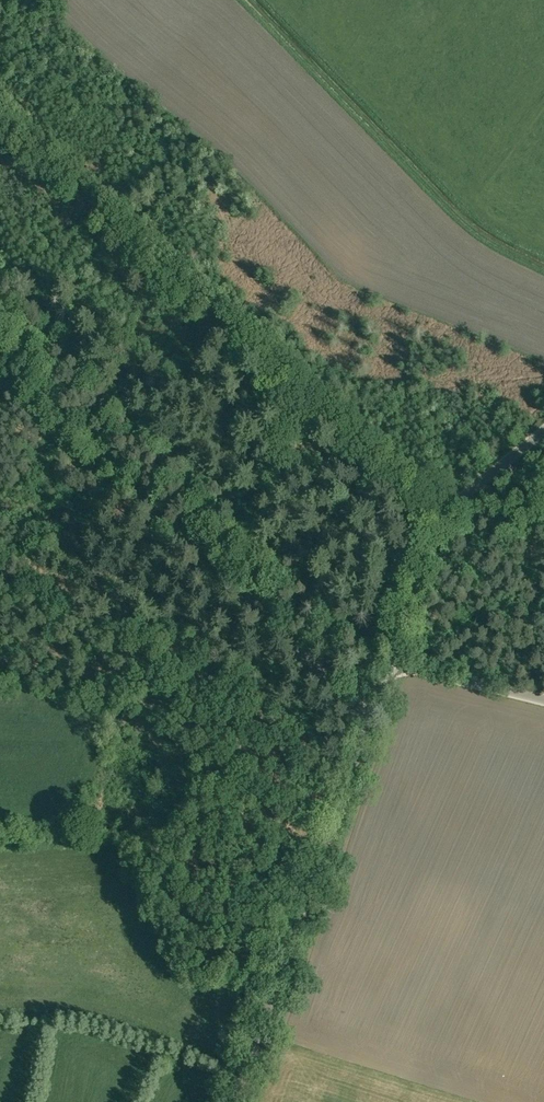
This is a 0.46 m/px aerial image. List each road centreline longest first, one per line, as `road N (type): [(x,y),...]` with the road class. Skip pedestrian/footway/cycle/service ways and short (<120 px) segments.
road 1 (tertiary): [(358,703),(0,349)]
road 2 (tertiary): [(233,1101),(358,744),(358,703)]
road 3 (unclassified): [(389,662),(442,514),(543,430)]
road 4 (track): [(198,644),(344,786)]
road 5 (tertiary): [(543,699),(389,662)]

